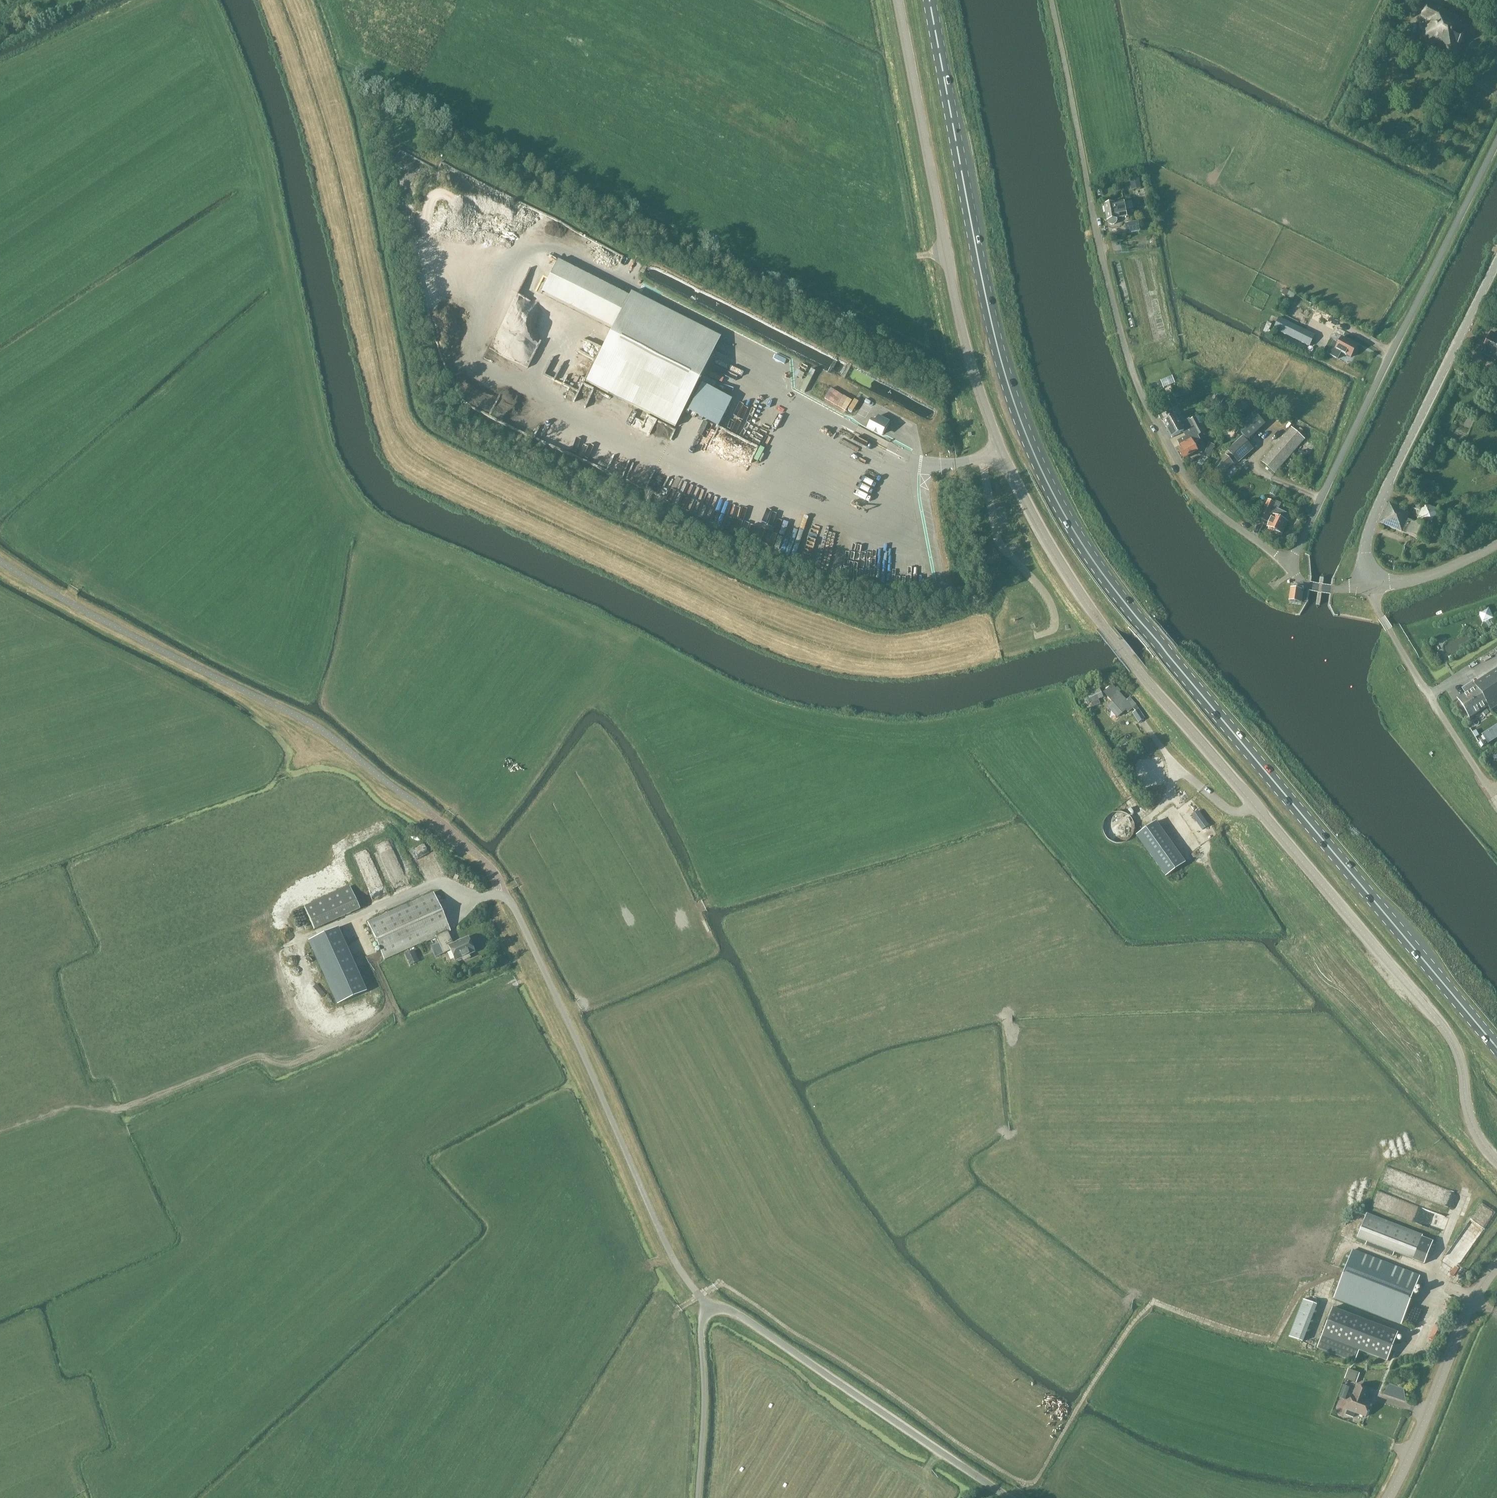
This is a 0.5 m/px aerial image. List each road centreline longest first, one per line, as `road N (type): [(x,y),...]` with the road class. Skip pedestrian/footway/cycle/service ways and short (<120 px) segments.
road 1 (primary): [(1496,1047),(1141,623),(1058,505),(1023,427),(994,333),(929,0)]
road 2 (track): [(674,1310),(721,1282),(1028,1483),(1154,1301),(1272,1339),(1301,1288),(1325,1287),(1347,1244),(1459,1292)]
road 3 (unclassified): [(1496,1162),(1471,1124),(1461,1064),(1444,1029),(1137,670),(1066,571),(997,450)]
road 4 (unclassified): [(1291,563),(1200,496),(1140,393),(1093,223),(1051,0)]
road 5 (unclassified): [(1291,563),(1496,143)]
road 6 (unclassified): [(709,1310),(672,1259),(505,894)]
road 7 (unclassified): [(997,450),(956,303),(897,0)]
road 8 (unclassified): [(1009,1497),(747,1320),(709,1310)]
road 9 (tertiary): [(1373,577),(1365,557),(1369,528),(1496,261)]
road 10 (unclassified): [(1496,803),(1382,619),(1373,577)]
road 11 (unclassified): [(1389,1497),(1469,1308),(1496,1265)]
road 12 (unclassified): [(997,450),(981,456),(997,538),(1053,612),(1050,631),(1036,636),(1034,629)]
road 13 (unclassified): [(697,1497),(700,1335),(709,1310)]
road 14 (track): [(1431,1497),(1496,1344)]
road 15 (tertiary): [(1496,544),(1415,580),(1373,577)]

